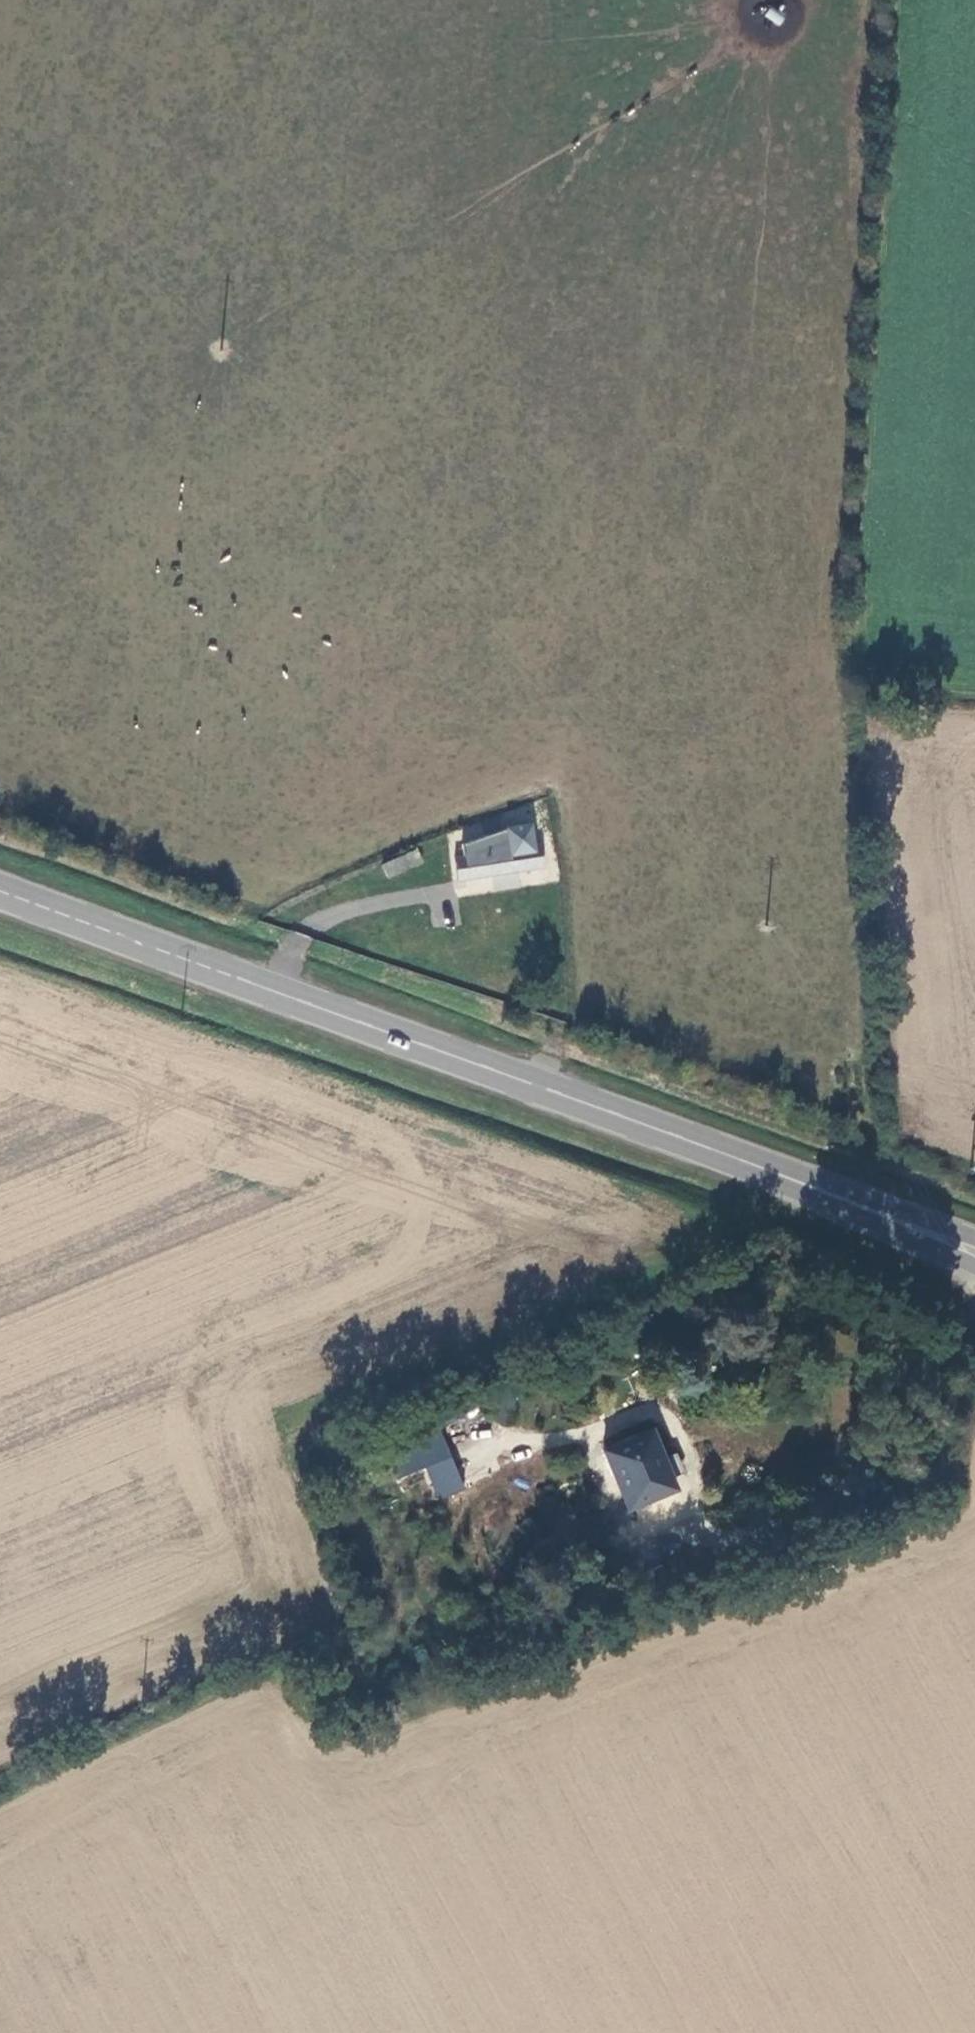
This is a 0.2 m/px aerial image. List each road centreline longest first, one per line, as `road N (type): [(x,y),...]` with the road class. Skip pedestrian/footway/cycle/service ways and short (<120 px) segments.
road 1 (secondary): [(0,894),(954,1246)]

